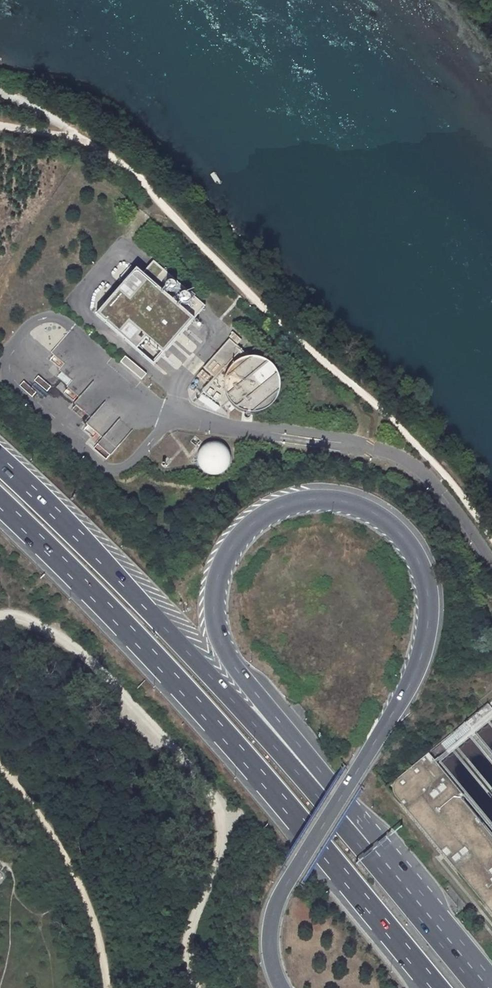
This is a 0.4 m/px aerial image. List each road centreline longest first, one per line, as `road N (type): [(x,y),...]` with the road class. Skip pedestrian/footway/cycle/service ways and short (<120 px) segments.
road 1 (trunk): [(342,797),(232,664),(215,628),(214,590),(232,544),(265,514),(298,500),(345,501),(390,523),(411,545),(428,593),(416,671),(342,797)]
road 2 (trunk): [(0,503),(142,643),(435,987)]
road 3 (trunk): [(369,856),(273,743),(0,463)]
road 4 (trunk): [(342,797),(273,916),(271,952),(281,987)]
road 5 (trunk): [(480,987),(369,856)]

